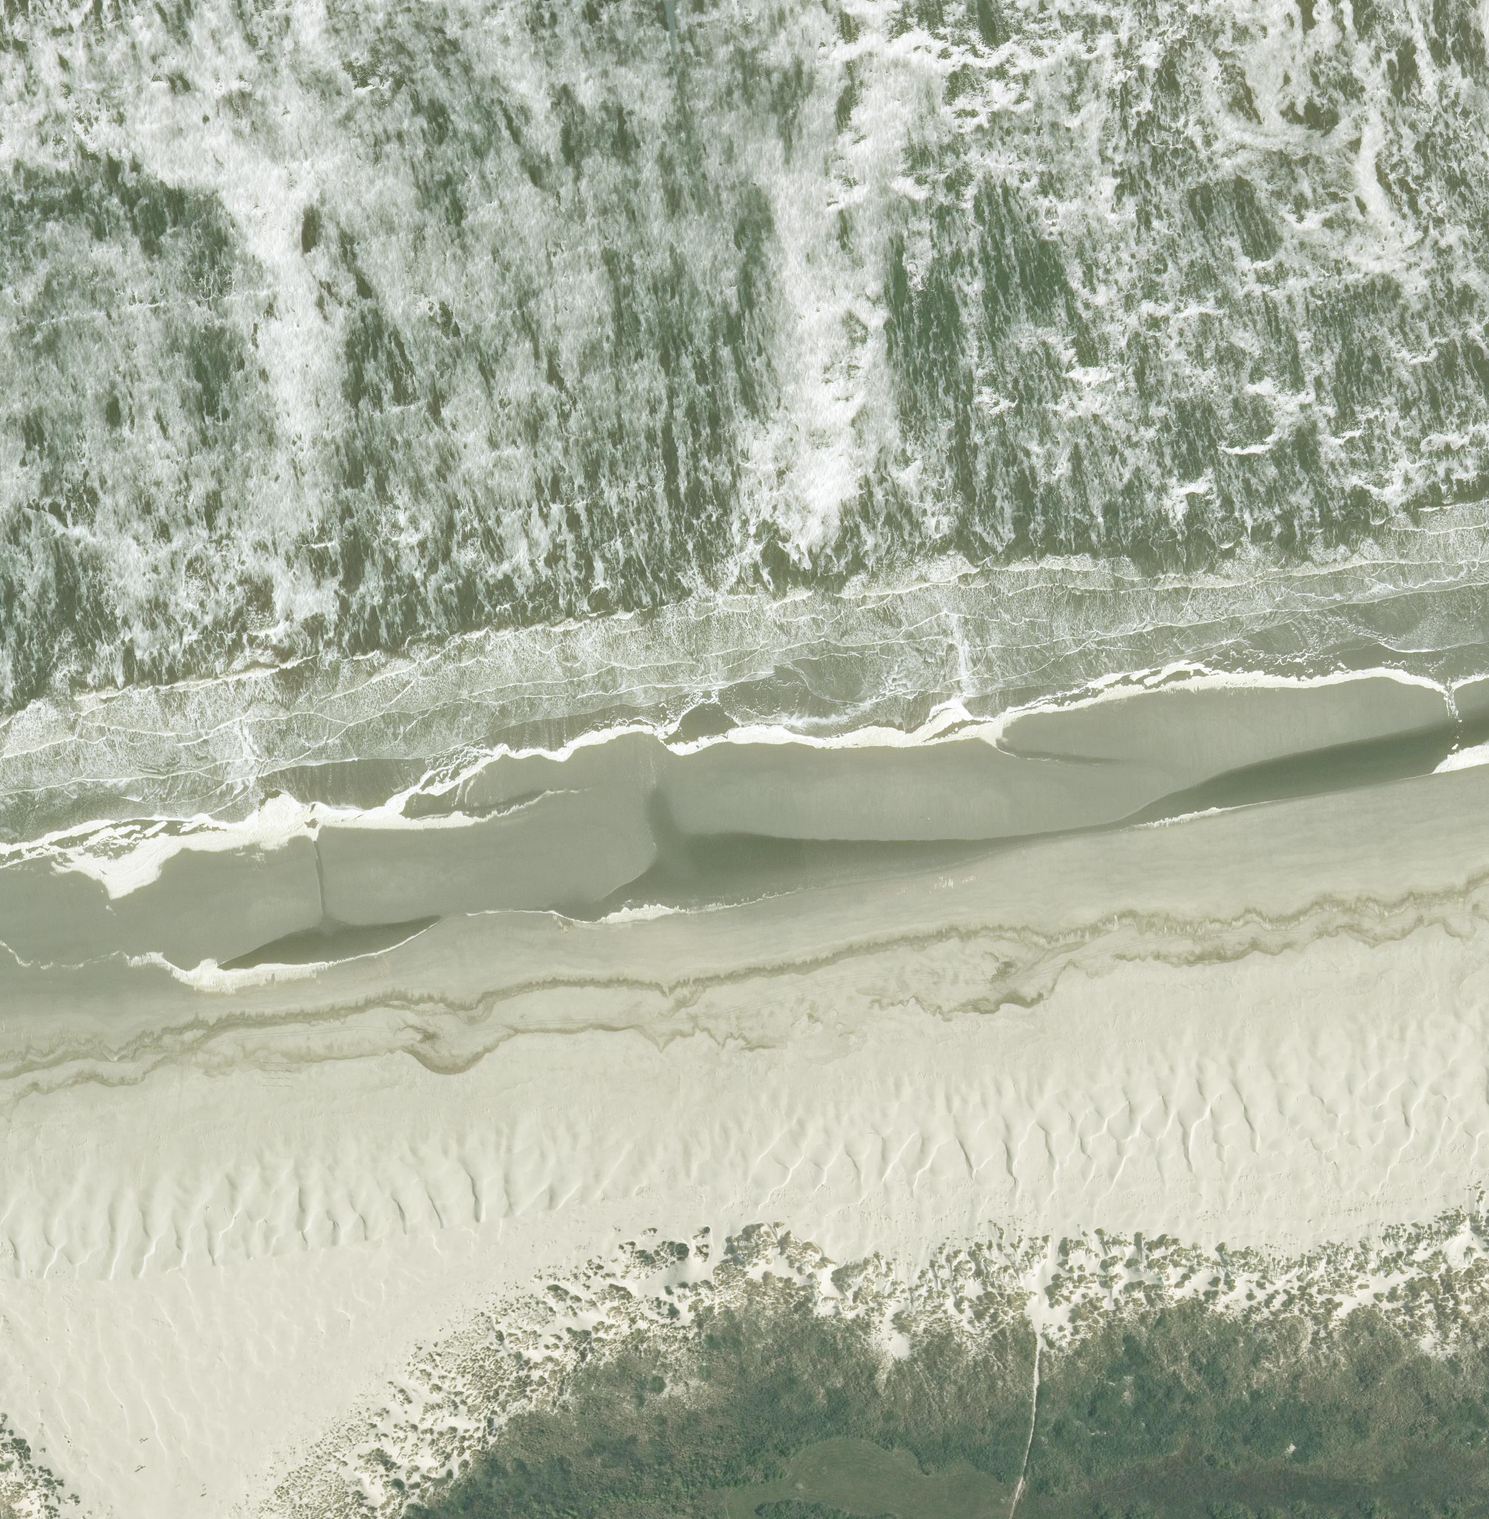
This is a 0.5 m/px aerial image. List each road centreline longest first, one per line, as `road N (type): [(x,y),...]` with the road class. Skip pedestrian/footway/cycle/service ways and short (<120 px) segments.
road 1 (track): [(1039,1311),(1012,1518)]
road 2 (track): [(72,1349),(135,1518)]

